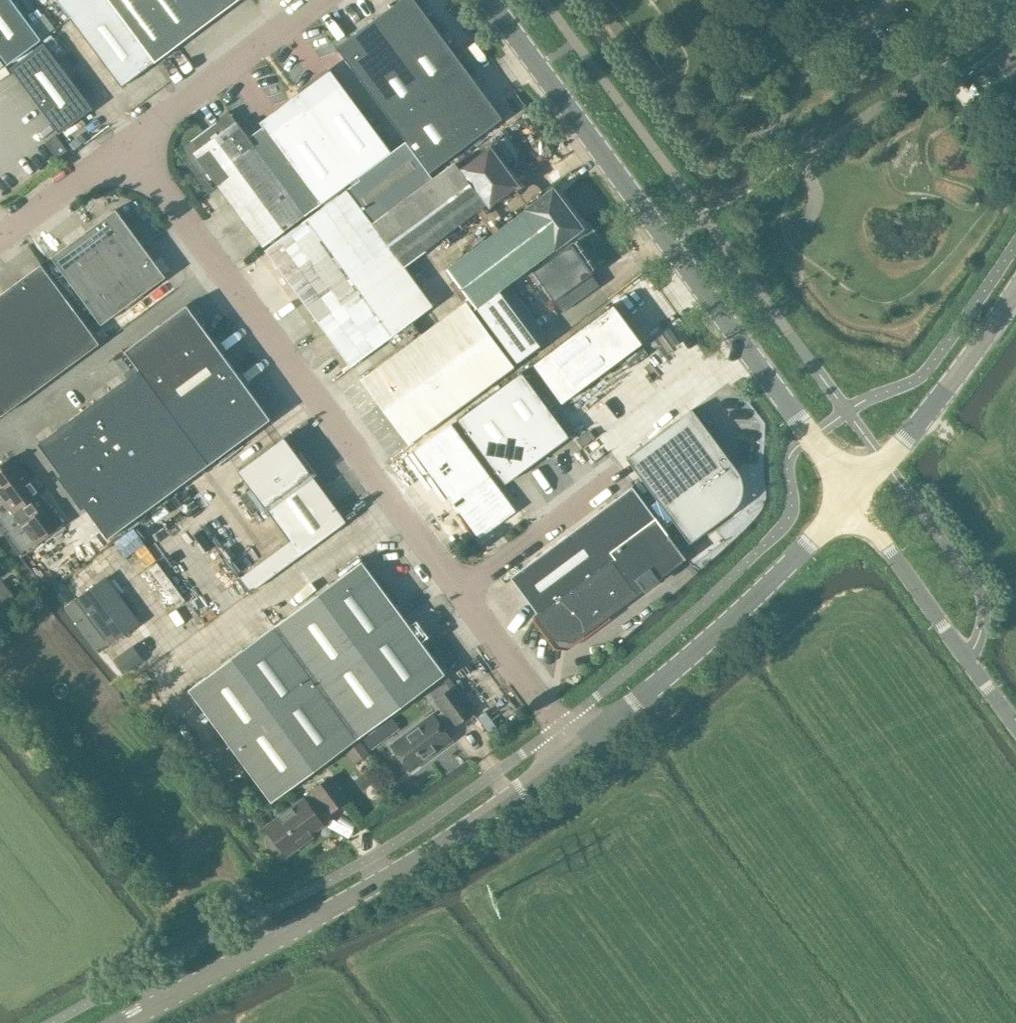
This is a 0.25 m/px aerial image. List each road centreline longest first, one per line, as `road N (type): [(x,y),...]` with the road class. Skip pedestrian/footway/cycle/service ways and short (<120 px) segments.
road 1 (unclassified): [(571,751),(464,588),(130,149)]
road 2 (unclassified): [(853,494),(488,0)]
road 3 (tertiary): [(121,1022),(409,864),(571,751)]
road 4 (tertiary): [(571,751),(784,568),(853,494)]
road 5 (unclassified): [(1015,726),(853,494)]
road 6 (tertiary): [(853,494),(935,403),(1015,292)]
road 7 (unclassified): [(130,149),(325,0)]
road 8 (unclassified): [(0,241),(130,149)]

